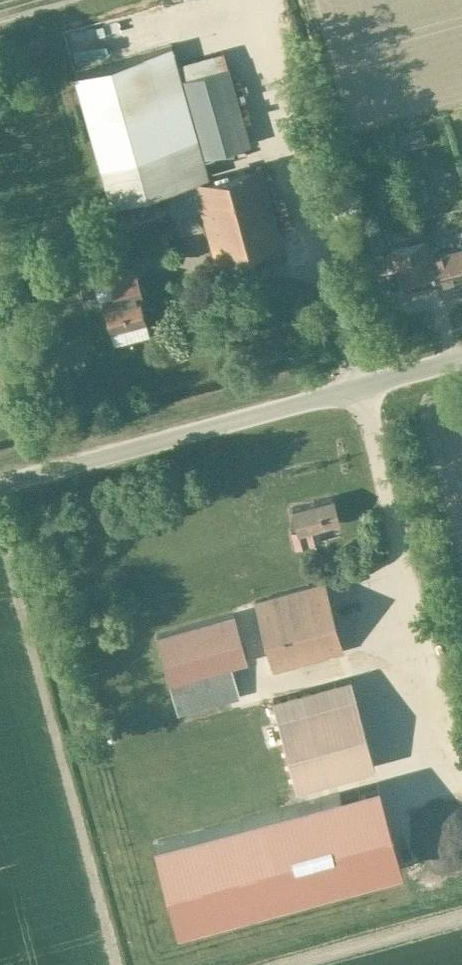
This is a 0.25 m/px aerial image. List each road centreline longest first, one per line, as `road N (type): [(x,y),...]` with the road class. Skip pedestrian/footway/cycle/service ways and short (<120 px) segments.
road 1 (unclassified): [(0,485),(461,360)]

